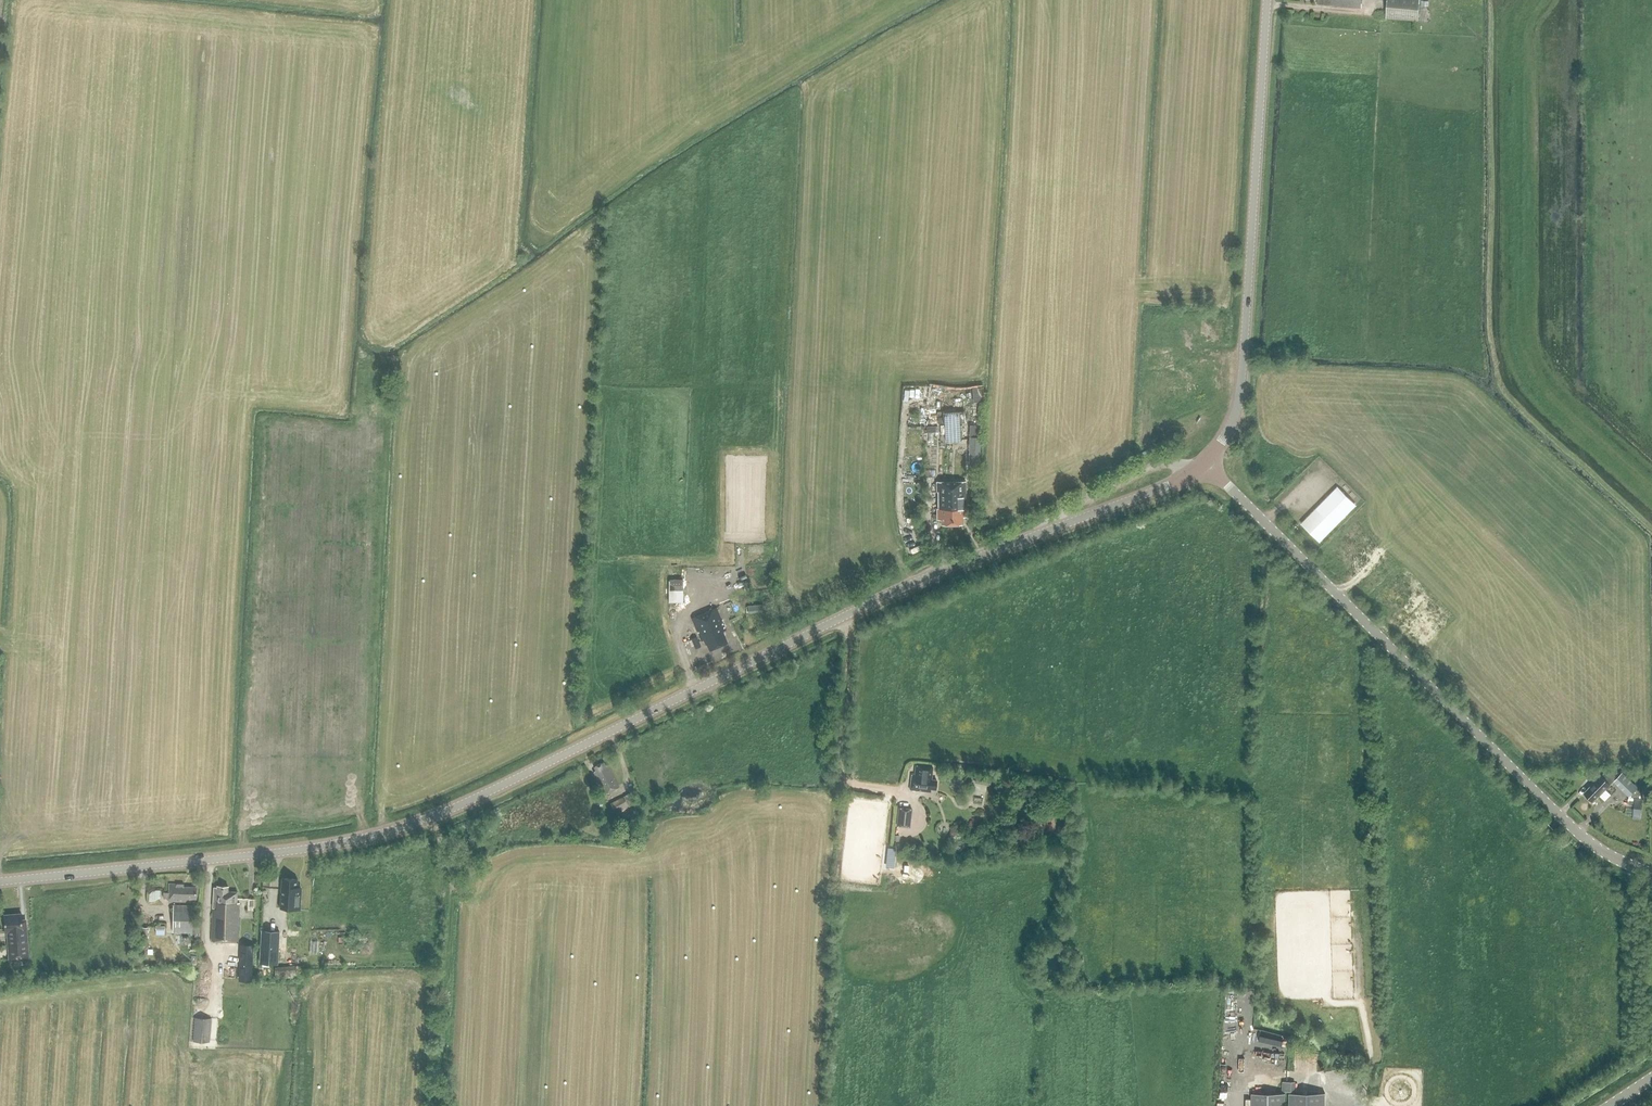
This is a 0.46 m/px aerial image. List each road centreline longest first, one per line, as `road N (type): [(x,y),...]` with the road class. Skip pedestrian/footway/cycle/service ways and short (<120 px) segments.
road 1 (secondary): [(0,882),(272,854),(398,828),(472,800),(913,583),(1202,466)]
road 2 (unclassified): [(1651,873),(1609,856),(1202,466)]
road 3 (secondary): [(1202,466),(1235,417),(1244,363),(1267,0)]
road 4 (track): [(429,817),(451,873),(439,1105)]

